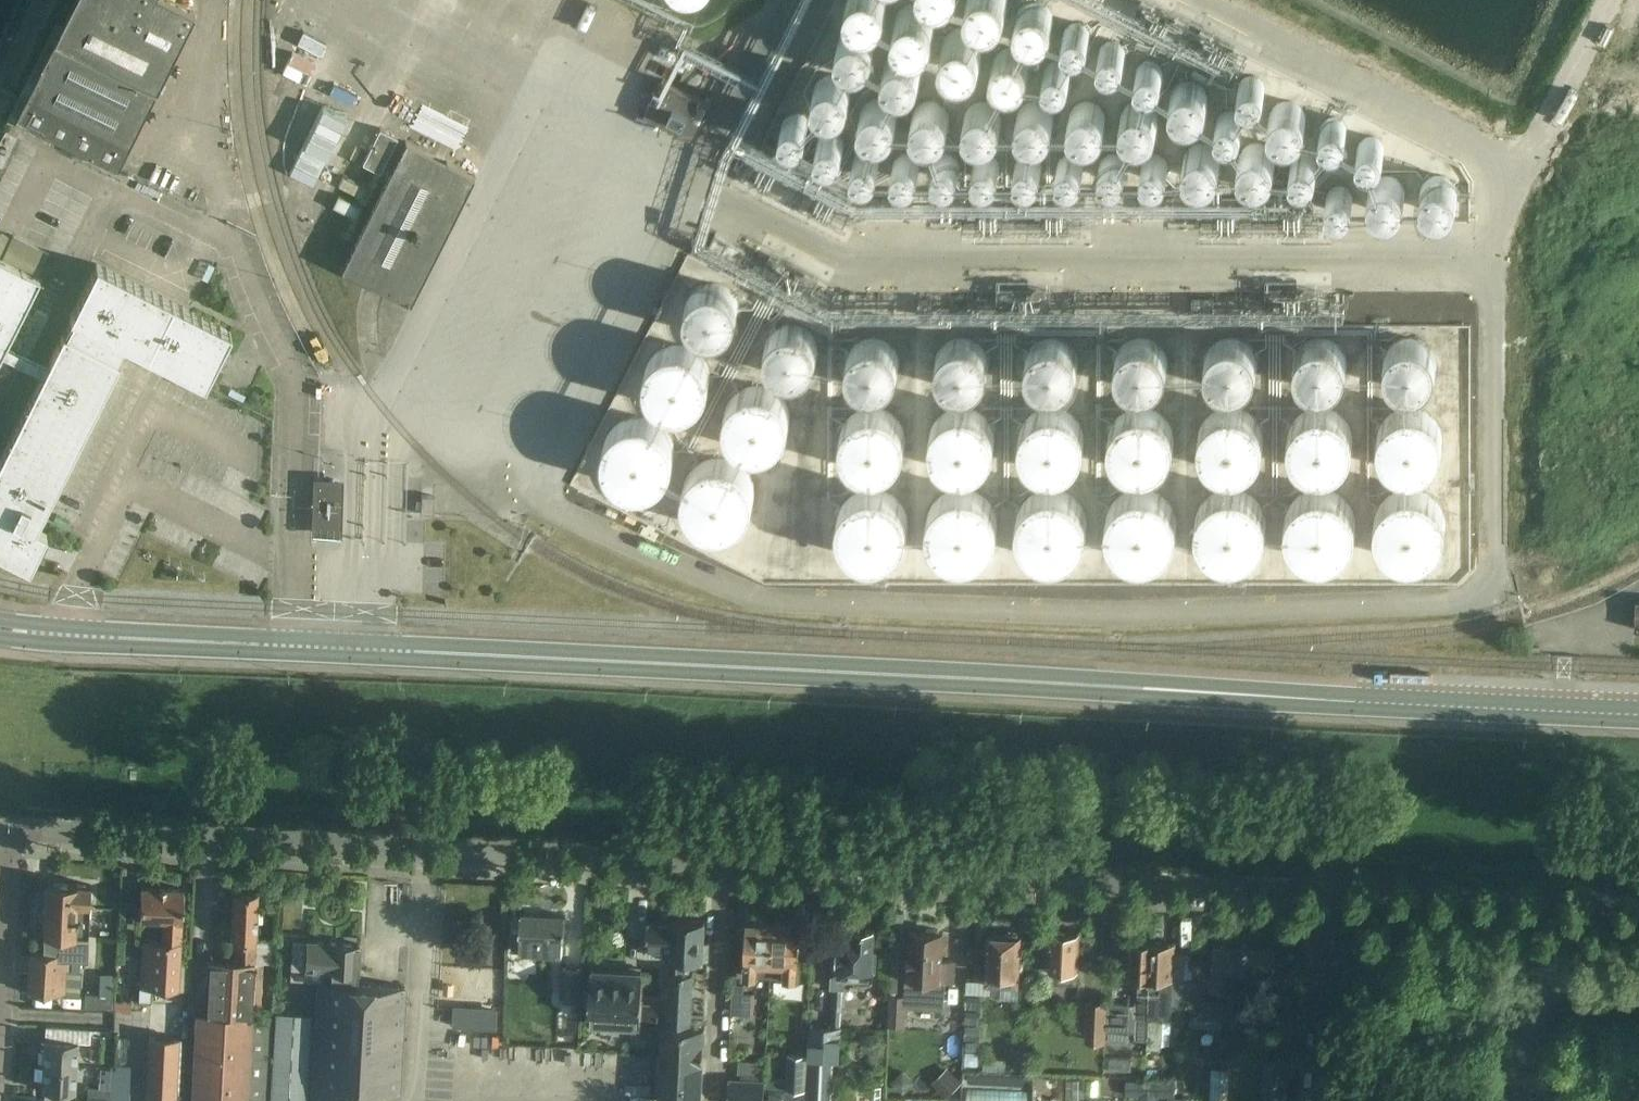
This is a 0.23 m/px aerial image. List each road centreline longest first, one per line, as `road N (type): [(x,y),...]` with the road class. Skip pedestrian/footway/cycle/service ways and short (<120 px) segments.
road 1 (tertiary): [(0,627),(1638,715)]
road 2 (residential): [(1324,889),(16,831)]
road 3 (residential): [(1638,904),(1324,889)]
road 4 (residential): [(1314,1100),(1324,889)]
road 5 (residential): [(0,1018),(16,831)]

